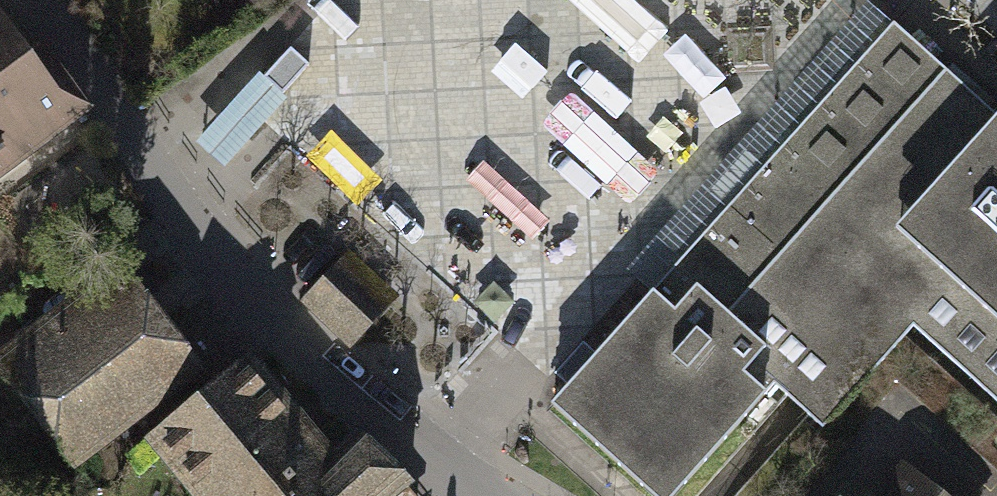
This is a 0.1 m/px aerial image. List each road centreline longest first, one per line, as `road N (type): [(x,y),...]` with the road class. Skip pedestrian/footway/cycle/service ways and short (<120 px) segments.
road 1 (residential): [(43,0),(219,257),(299,344),(497,495)]

